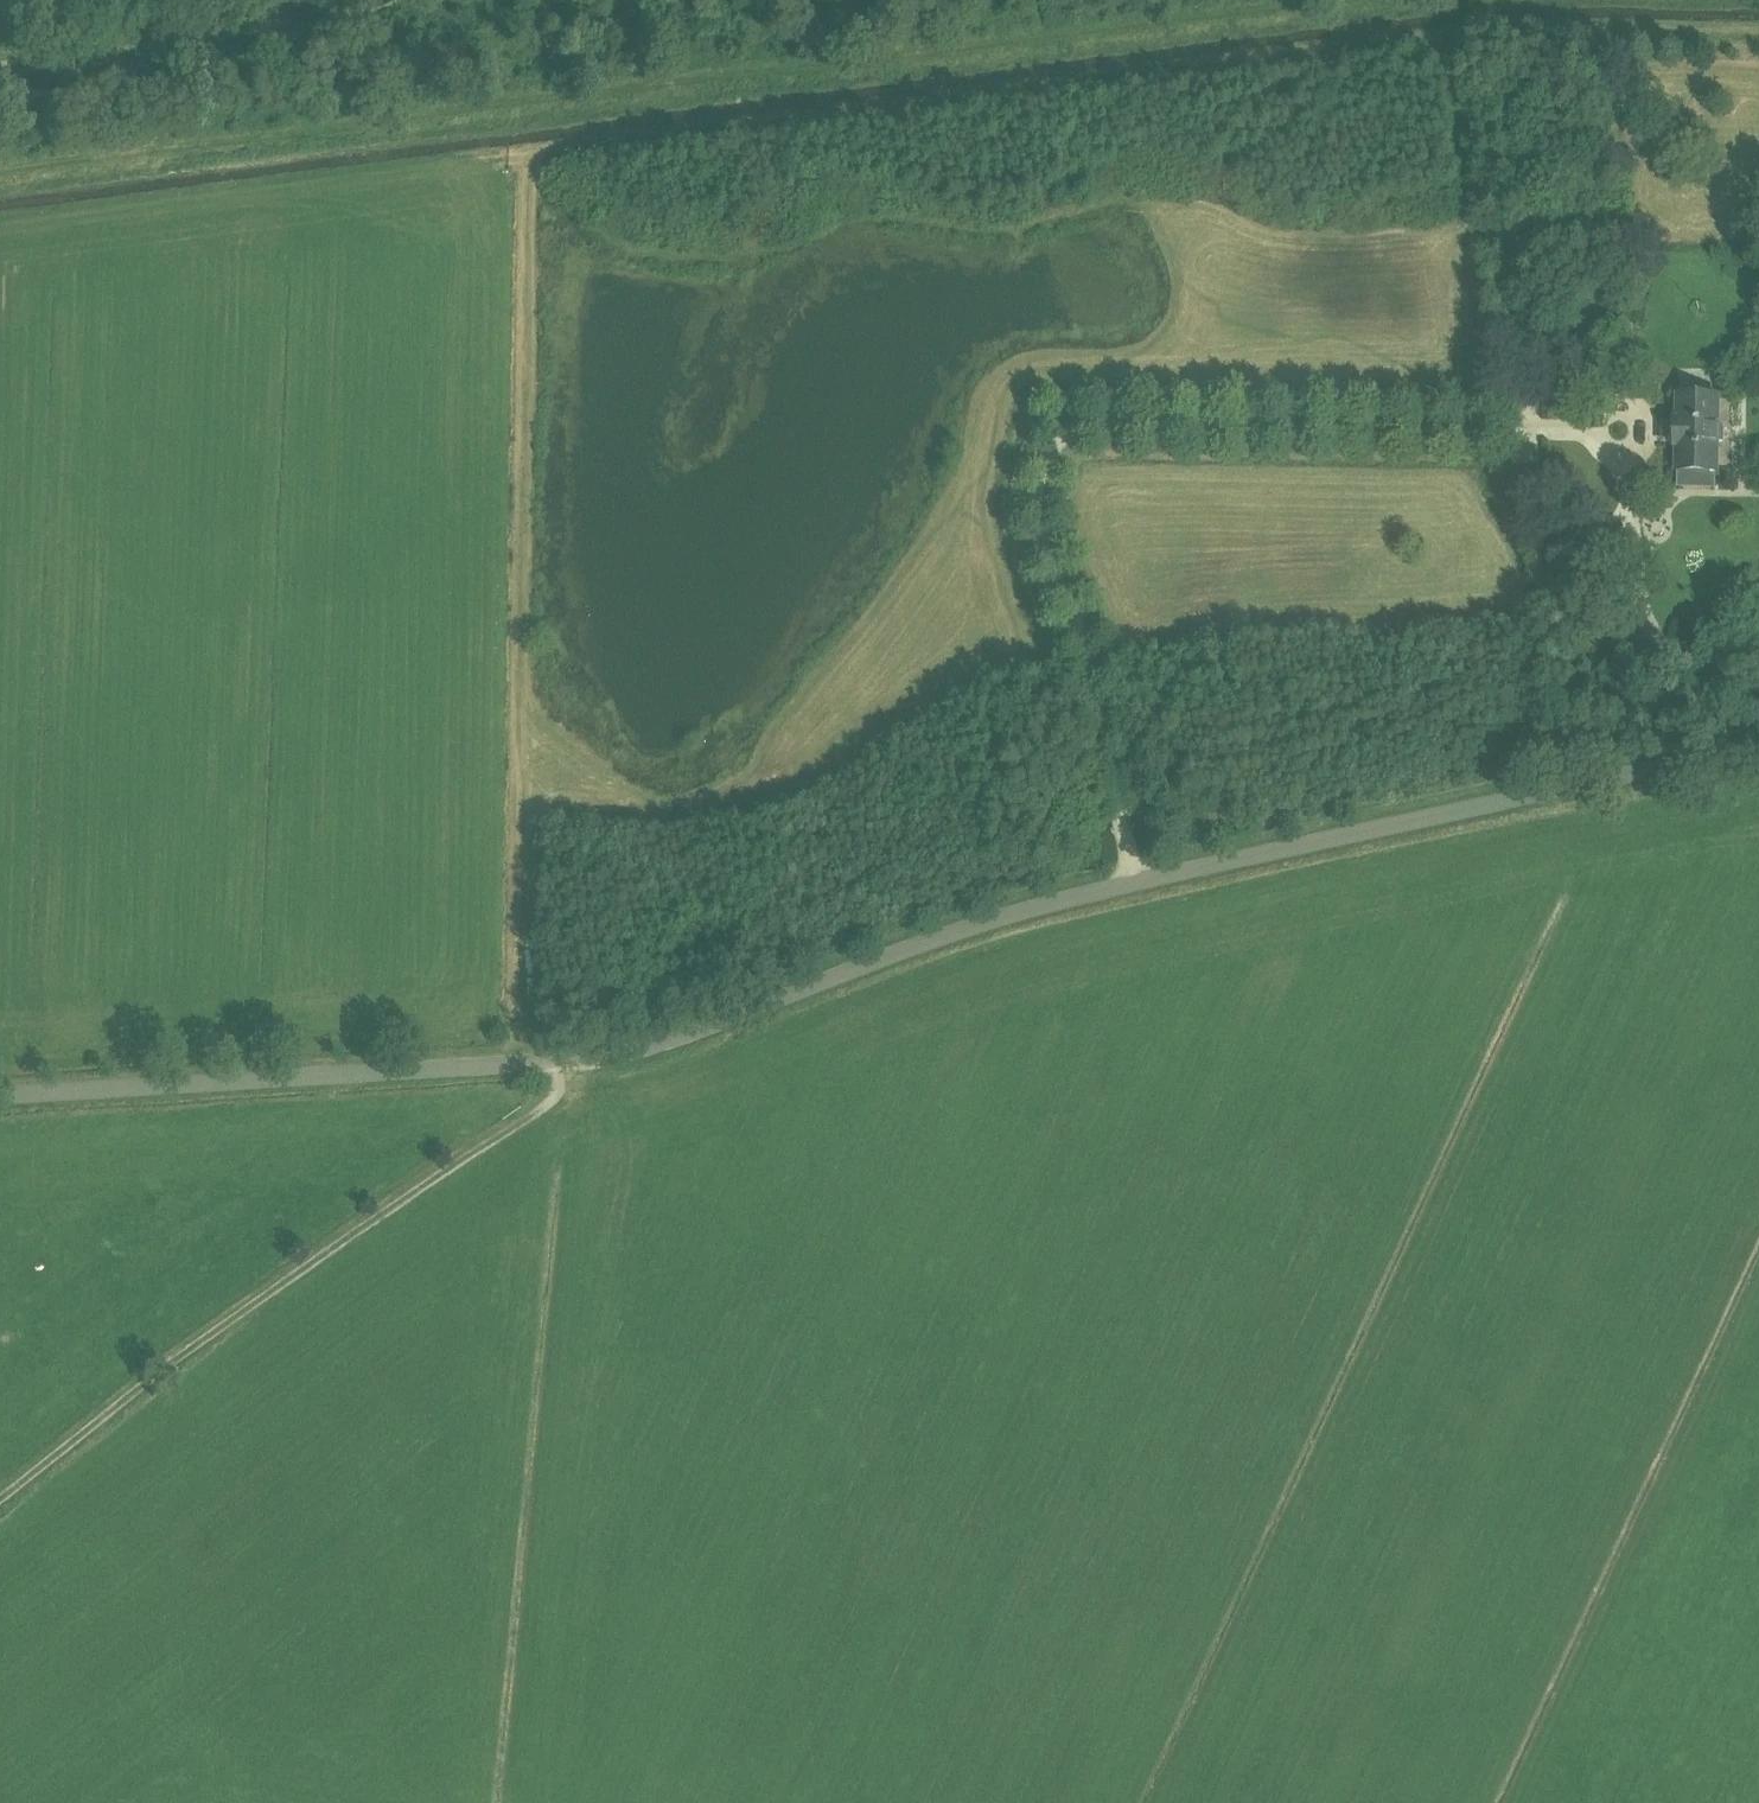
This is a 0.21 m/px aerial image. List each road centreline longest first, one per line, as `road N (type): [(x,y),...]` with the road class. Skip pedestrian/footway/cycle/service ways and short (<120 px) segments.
road 1 (unclassified): [(0,1095),(584,1055),(662,1043),(966,930),(1134,884),(1758,747)]

